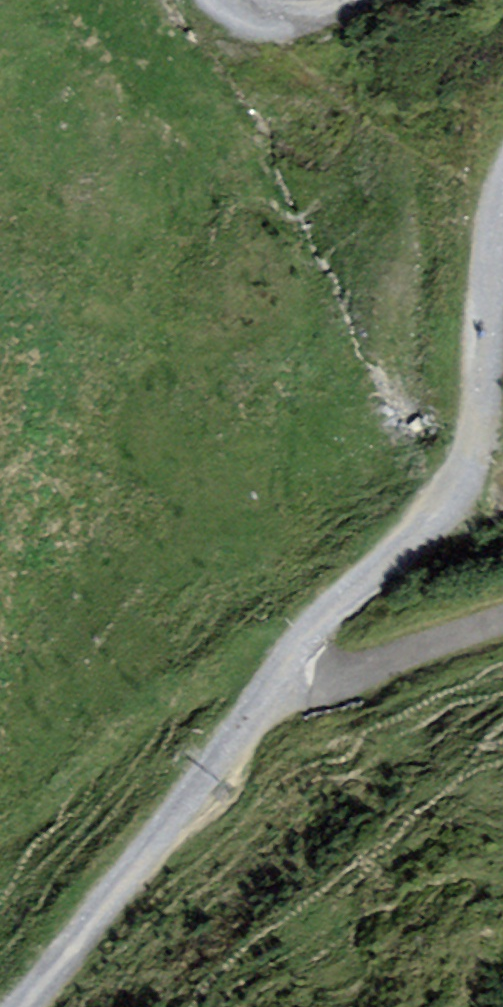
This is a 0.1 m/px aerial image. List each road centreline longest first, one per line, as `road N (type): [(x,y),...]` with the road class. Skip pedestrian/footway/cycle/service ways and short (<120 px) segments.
road 1 (track): [(53,1006),(349,609),(468,511),(494,472),(502,386)]
road 2 (track): [(502,633),(322,689),(297,680)]
road 3 (track): [(409,0),(363,20),(294,21),(236,0)]

